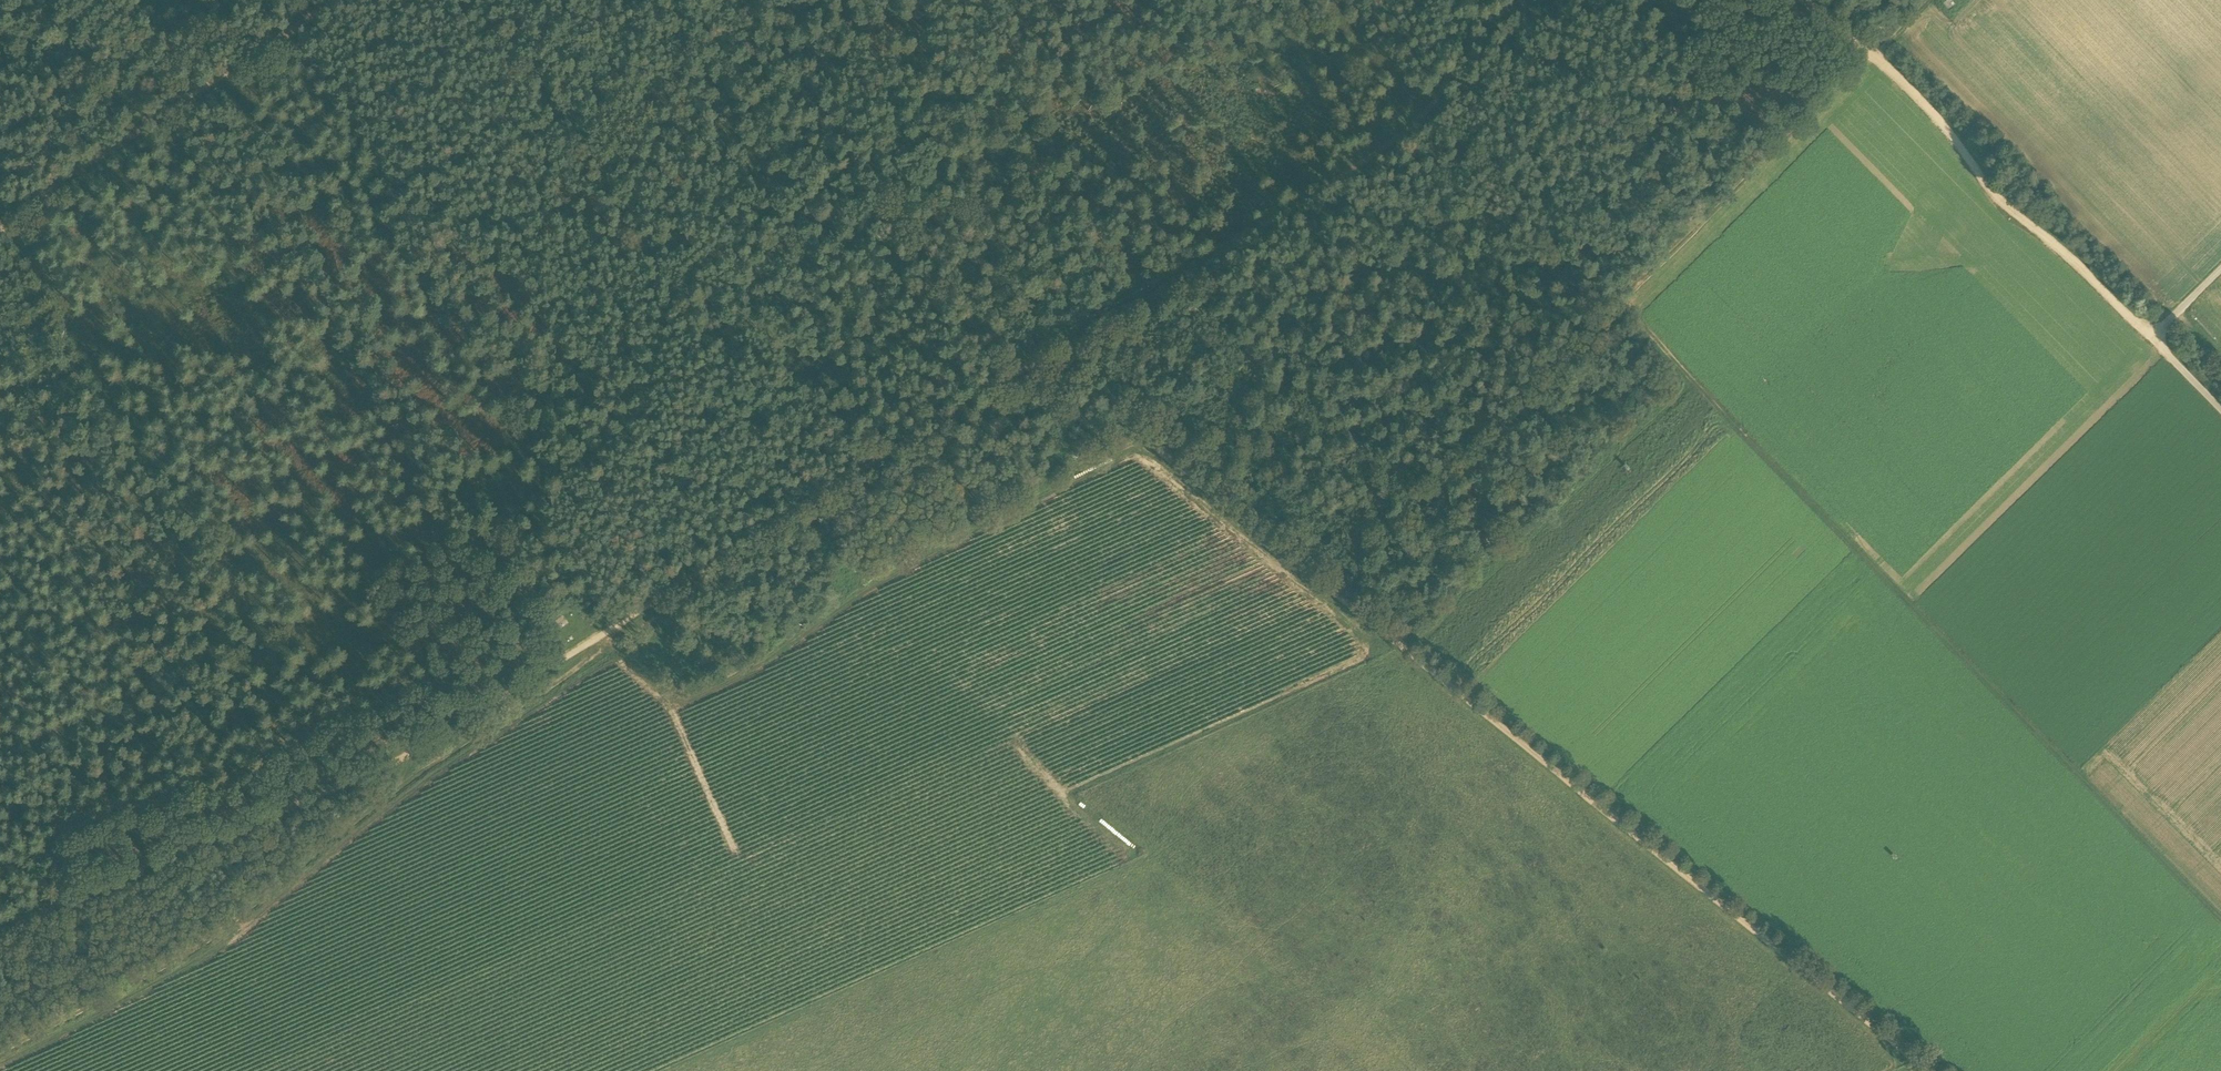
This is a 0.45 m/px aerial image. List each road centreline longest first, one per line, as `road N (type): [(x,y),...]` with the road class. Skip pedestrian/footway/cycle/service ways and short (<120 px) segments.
road 1 (track): [(0,1051),(182,956),(445,749),(1054,363)]
road 2 (track): [(1870,51),(1611,309),(2220,921)]
road 3 (track): [(0,929),(429,744),(1035,362),(1054,363)]
road 4 (track): [(1929,1070),(1054,363)]
road 5 (track): [(1054,363),(1414,122),(1514,0)]
road 6 (track): [(2150,337),(2044,227),(1997,201),(1967,151),(1870,51)]
road 7 (track): [(0,221),(336,0)]
road 8 (track): [(1688,385),(1417,653)]

